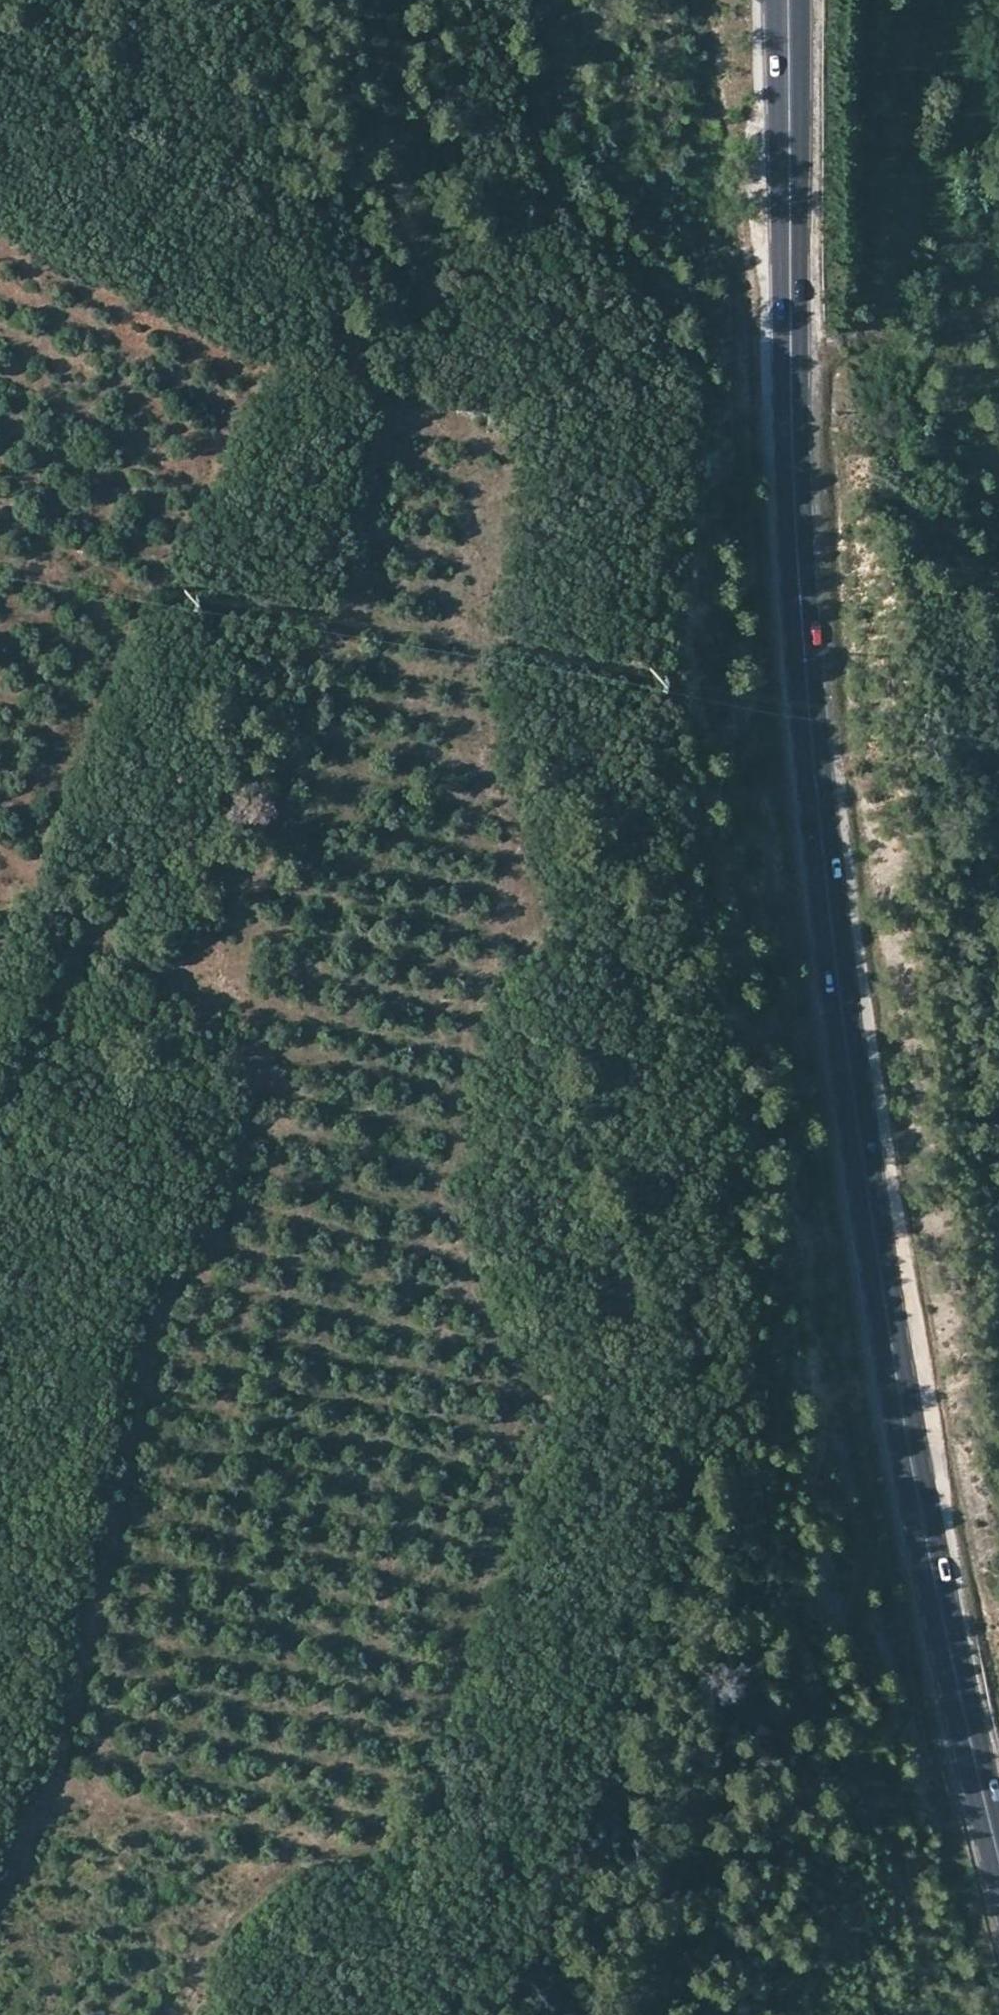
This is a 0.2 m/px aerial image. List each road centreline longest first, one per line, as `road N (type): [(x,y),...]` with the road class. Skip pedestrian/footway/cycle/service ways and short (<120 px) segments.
road 1 (primary): [(998,1859),(909,1447),(841,1009),(799,568),(786,0)]

